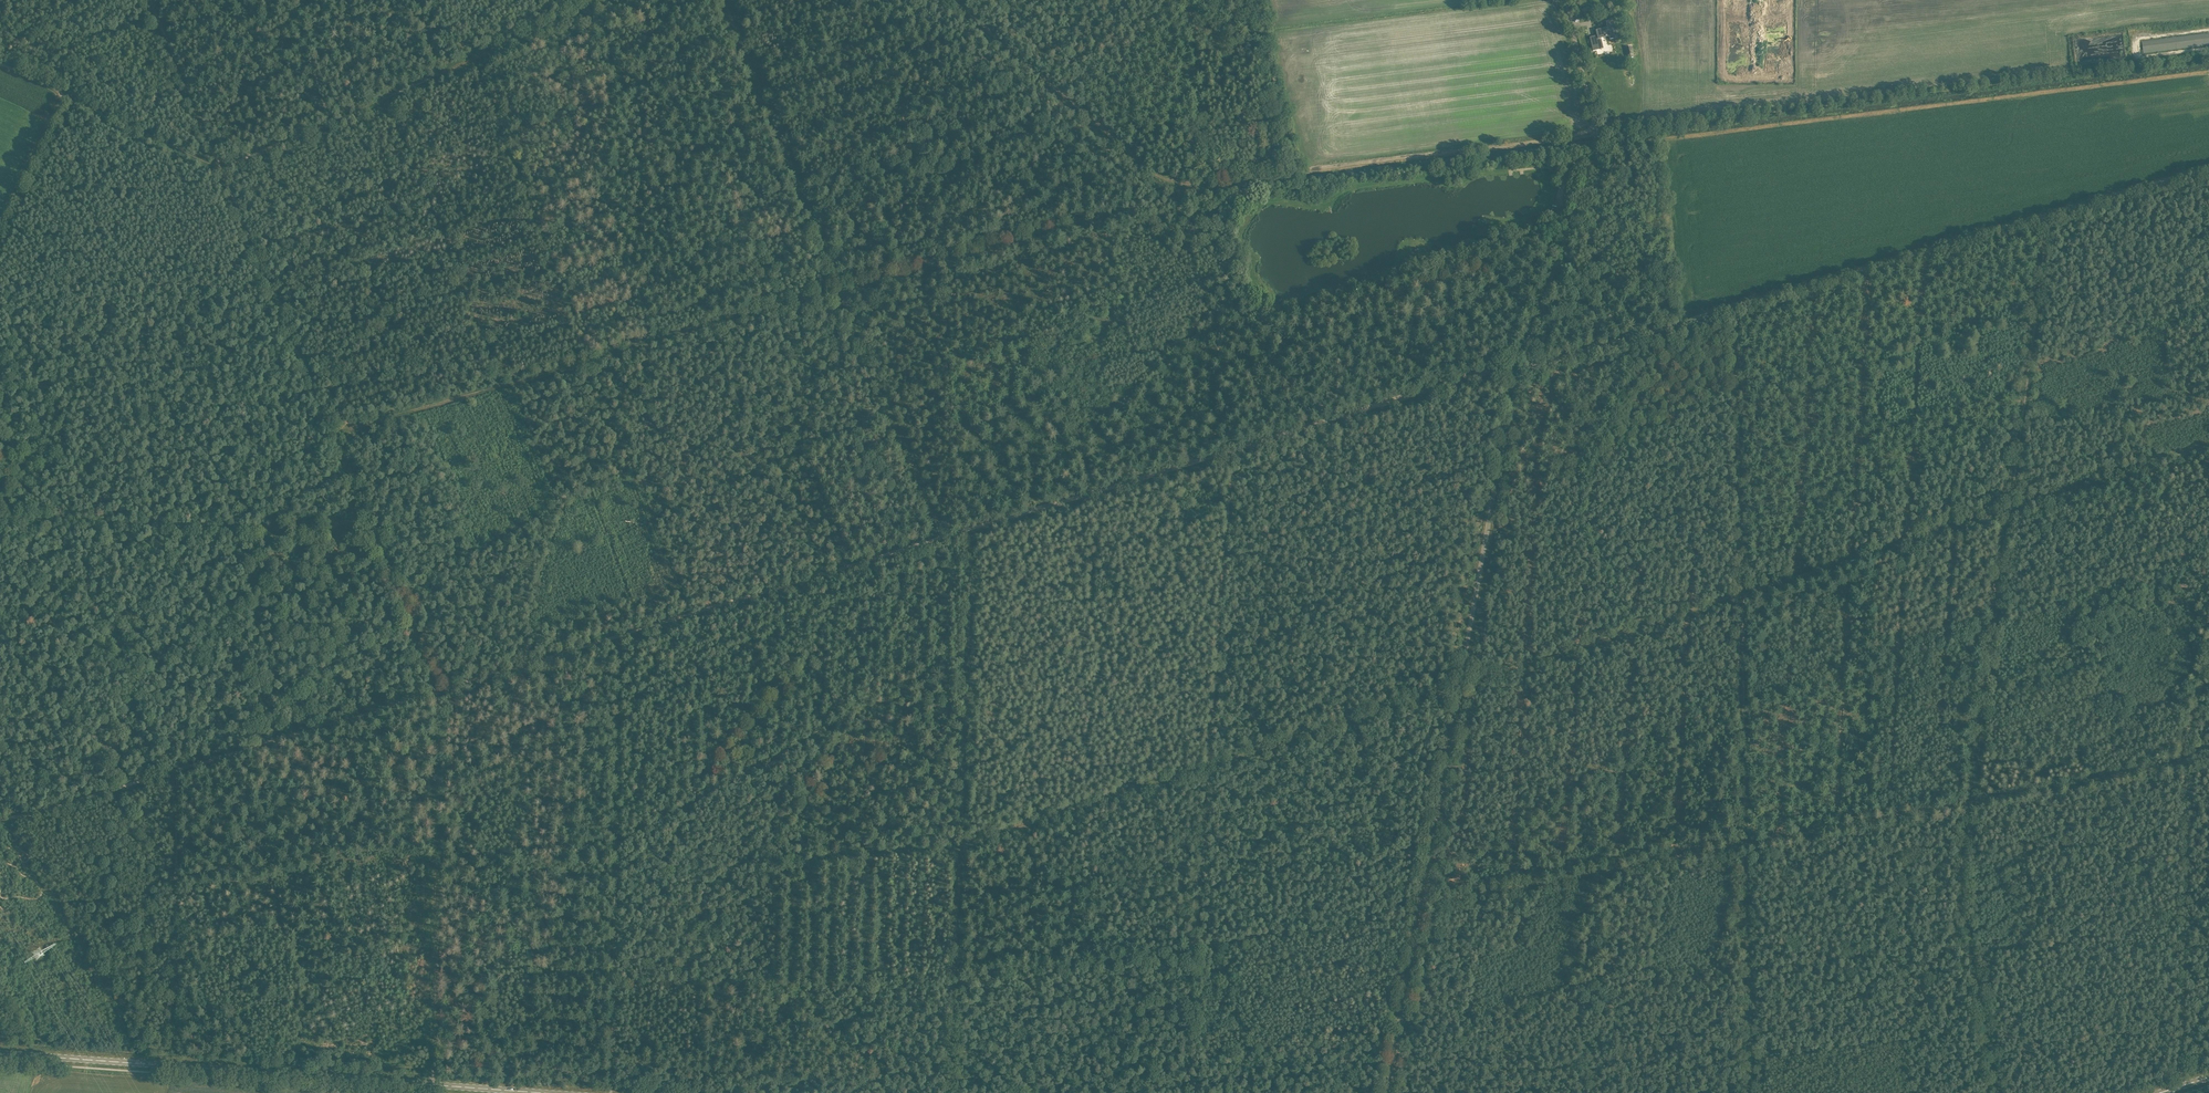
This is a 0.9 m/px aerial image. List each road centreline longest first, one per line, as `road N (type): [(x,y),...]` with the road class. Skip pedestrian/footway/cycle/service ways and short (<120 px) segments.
road 1 (unclassified): [(1386,1092),(1504,440),(1530,339),(1596,154),(1565,0)]
road 2 (track): [(1232,449),(177,771)]
road 3 (track): [(2208,169),(1525,366)]
road 4 (secondary): [(0,1053),(545,1092)]
road 5 (track): [(1418,916),(955,970)]
road 6 (track): [(1335,721),(1738,595)]
road 7 (track): [(954,0),(1155,171),(1203,184),(1295,174)]
road 8 (track): [(616,841),(862,709),(964,681)]
road 9 (track): [(887,412),(650,516),(689,618)]
road 10 (track): [(155,518),(144,286),(271,290)]
road 11 (track): [(613,862),(957,841)]
road 12 (track): [(594,11),(718,328)]
road 13 (track): [(1209,760),(1185,1092)]
road 14 (track): [(1741,846),(1421,901)]
road 15 (track): [(721,0),(842,295)]
road 16 (track): [(1108,488),(1092,569),(1101,657),(1083,800)]
road 17 (track): [(330,122),(619,0)]
road 18 (track): [(718,328),(420,409)]
road 19 (track): [(1295,174),(1595,134)]
road 20 (track): [(1232,449),(1210,750)]
road 21 (track): [(1969,803),(2006,505)]
road 22 (track): [(1738,595),(1729,309)]
road 23 (track): [(1738,595),(2006,505)]
road 24 (track): [(864,0),(899,87),(951,263)]
road 25 (track): [(957,841),(1209,760)]
road 26 (track): [(842,295),(941,540)]
road 27 (track): [(2006,505),(2042,245)]
road 28 (track): [(1738,595),(1741,846)]
road 29 (track): [(1741,846),(1751,1092)]
road 30 (track): [(1741,846),(1969,803)]
road 31 (track): [(432,1086),(434,858)]
road 32 (track): [(613,1088),(613,862)]
road 33 (track): [(1969,803),(2185,760)]
road 34 (track): [(2006,505),(2208,442)]
road 35 (track): [(155,518),(365,528)]
road 36 (track): [(616,841),(621,638)]
road 37 (track): [(225,169),(151,0)]
road 38 (track): [(432,694),(365,528)]
road 39 (track): [(66,99),(225,169)]
road 40 (track): [(179,1057),(178,893)]
road 41 (track): [(433,855),(436,693)]
road 42 (track): [(1383,405),(1232,449)]
road 43 (track): [(155,518),(0,511)]
road 44 (track): [(271,290),(328,434)]
road 45 (track): [(969,531),(964,681)]
road 46 (track): [(2182,917),(2186,767)]
road 47 (track): [(2181,1067),(2182,917)]
road 48 (track): [(66,99),(0,227)]
road 49 (track): [(1966,829),(1959,882),(1975,967)]
road 50 (track): [(1515,367),(1383,405)]
road 51 (track): [(1295,174),(1267,41)]
road 52 (track): [(1209,760),(1335,721)]
road 53 (track): [(271,290),(225,169)]
road 54 (track): [(955,970),(957,841)]
road 55 (track): [(330,122),(289,0)]
road 56 (track): [(842,295),(718,328)]
road 57 (track): [(1975,967),(2000,1092)]
road 58 (track): [(949,1092),(955,970)]

